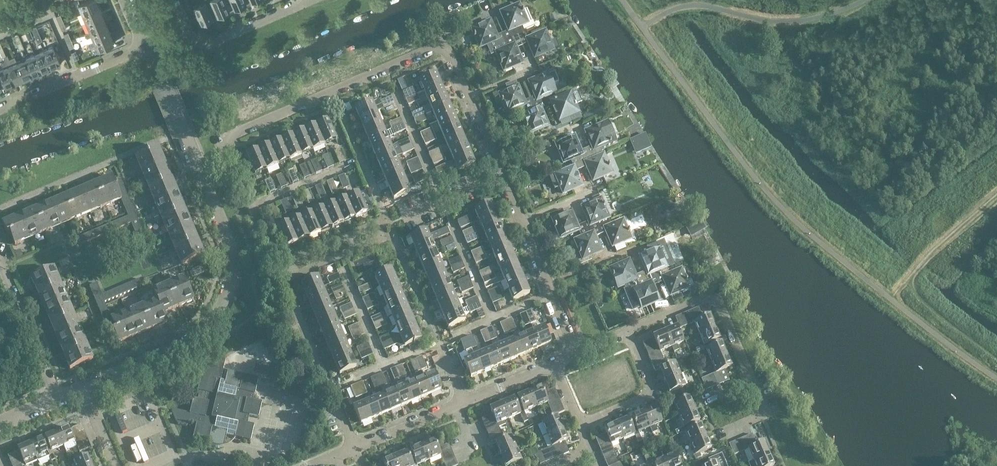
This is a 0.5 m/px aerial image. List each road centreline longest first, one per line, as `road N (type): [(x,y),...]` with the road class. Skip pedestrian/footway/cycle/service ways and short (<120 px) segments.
road 1 (residential): [(224,158),(232,135),(447,46),(469,96)]
road 2 (residential): [(198,169),(234,271),(215,319),(194,340),(84,387)]
road 3 (residential): [(285,280),(377,239),(378,229),(280,267)]
road 4 (residential): [(749,384),(714,305),(700,299),(629,331)]
road 5 (residential): [(183,36),(192,51),(311,0)]
road 6 (residential): [(582,425),(655,393),(629,331)]
road 7 (residential): [(146,49),(198,169)]
road 8 (residential): [(492,318),(443,201)]

